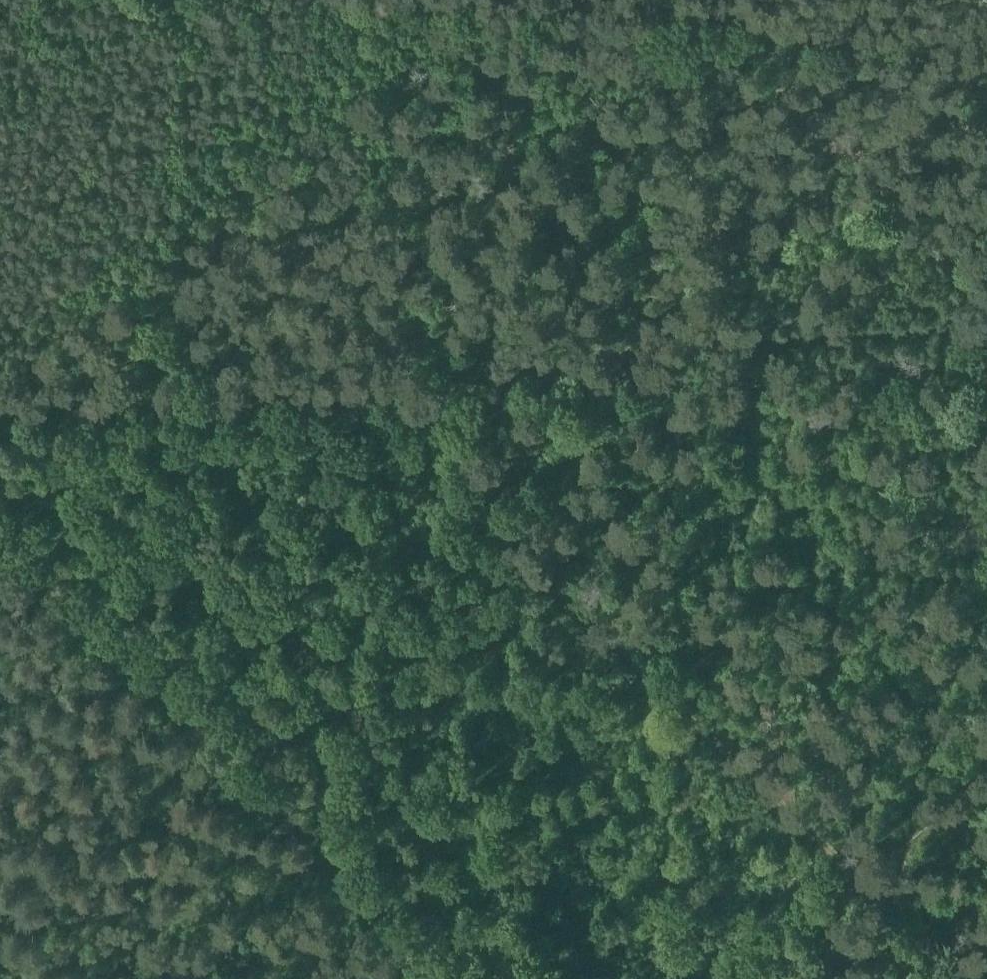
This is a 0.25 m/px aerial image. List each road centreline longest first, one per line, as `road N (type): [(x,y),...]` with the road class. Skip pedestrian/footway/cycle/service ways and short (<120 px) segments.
road 1 (track): [(462,978),(0,552)]

